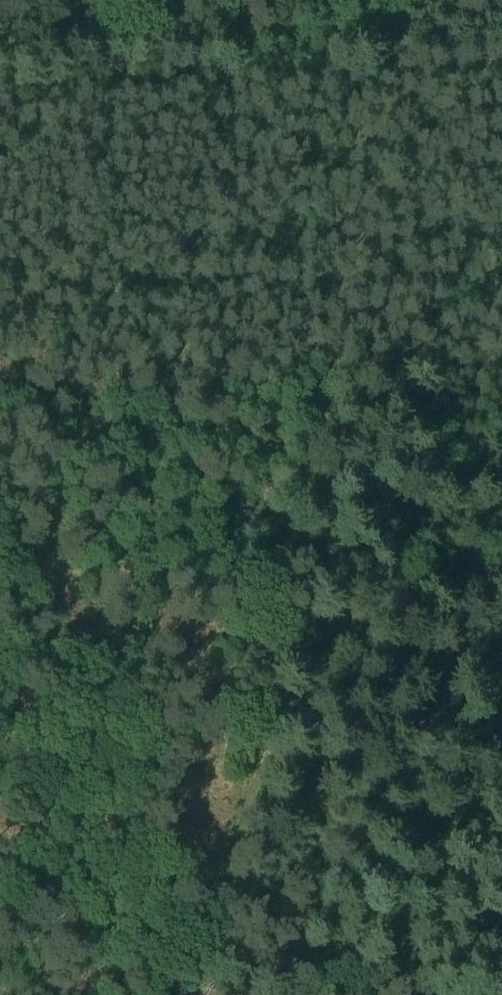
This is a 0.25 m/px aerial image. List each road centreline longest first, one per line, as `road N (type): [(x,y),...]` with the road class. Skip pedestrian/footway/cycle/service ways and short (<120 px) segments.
road 1 (track): [(463,994),(223,951),(405,23),(501,12)]
road 2 (track): [(421,0),(405,23),(0,48)]

